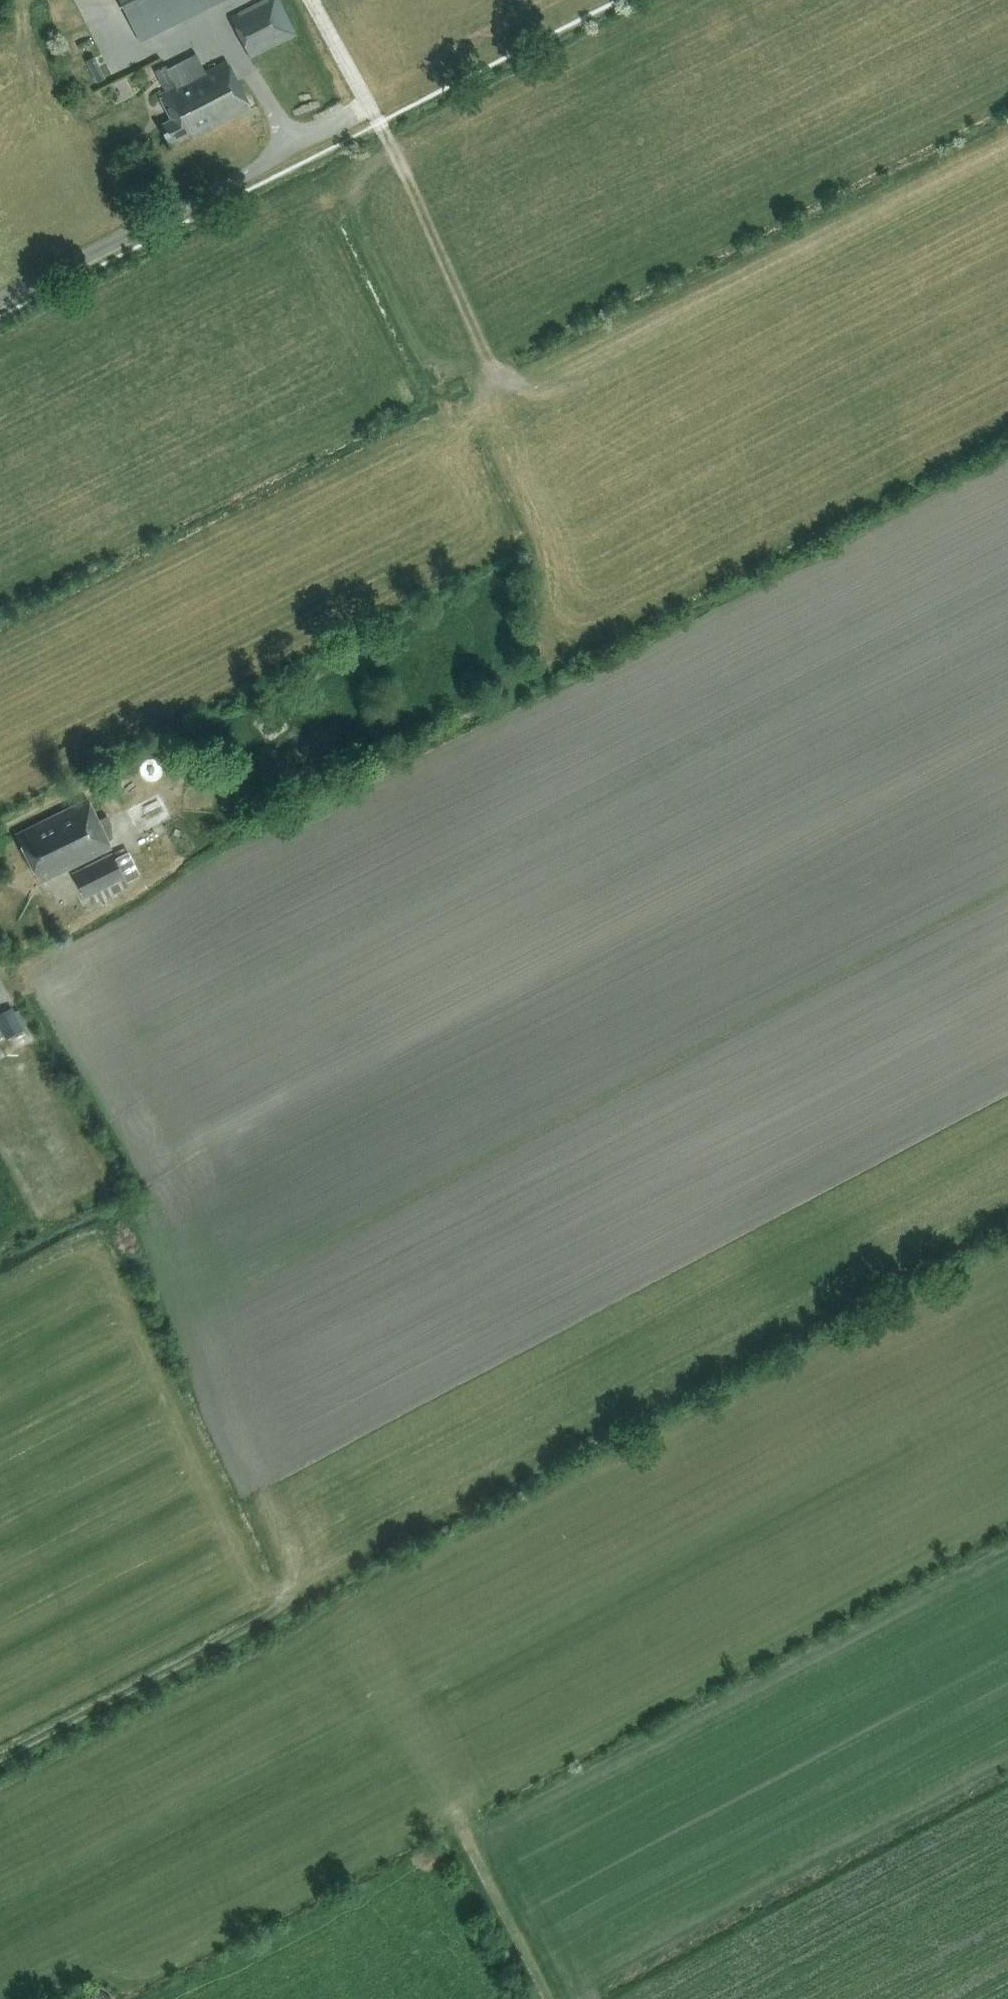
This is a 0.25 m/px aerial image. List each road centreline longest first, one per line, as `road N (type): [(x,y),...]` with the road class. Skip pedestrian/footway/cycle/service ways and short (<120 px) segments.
road 1 (unclassified): [(358,108),(246,175),(0,300)]

